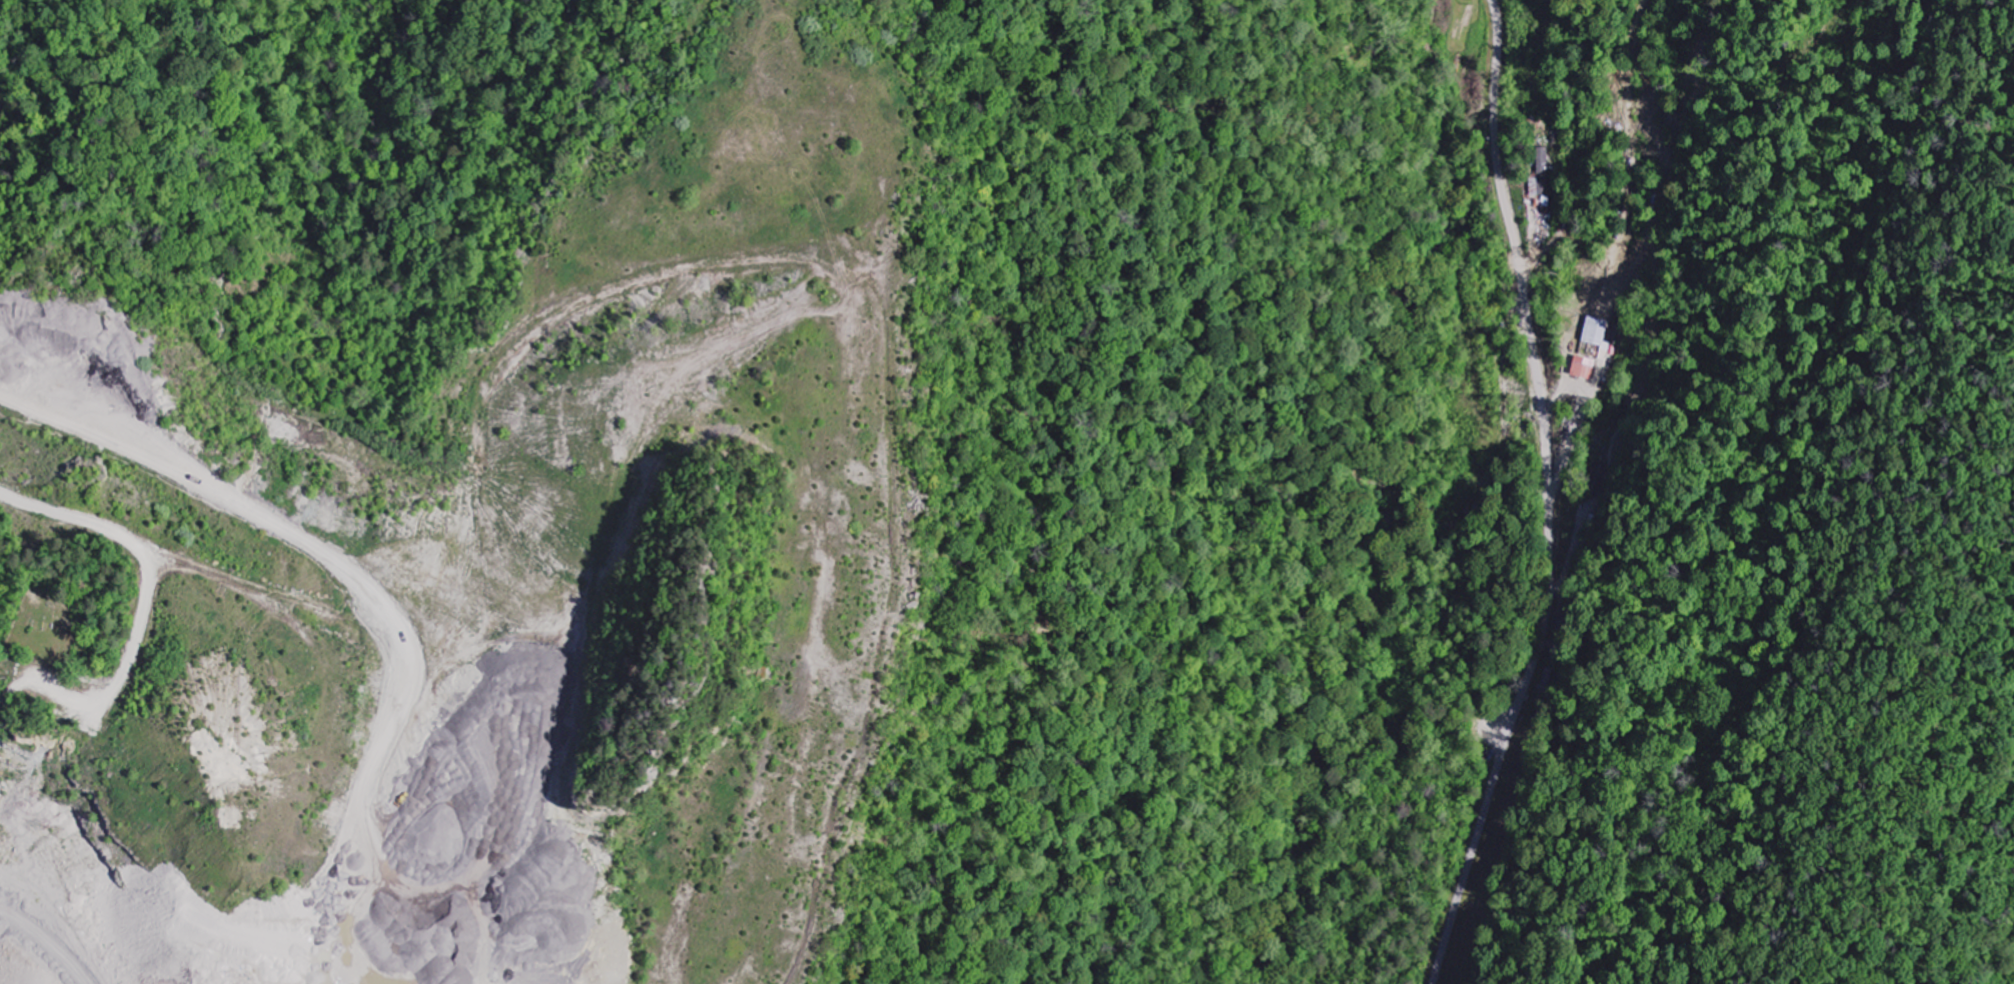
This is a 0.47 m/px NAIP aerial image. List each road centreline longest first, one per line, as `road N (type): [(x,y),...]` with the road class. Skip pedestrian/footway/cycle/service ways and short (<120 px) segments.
road 1 (residential): [(1436,983),(1548,609),(1547,454),(1498,159),(1492,0)]

